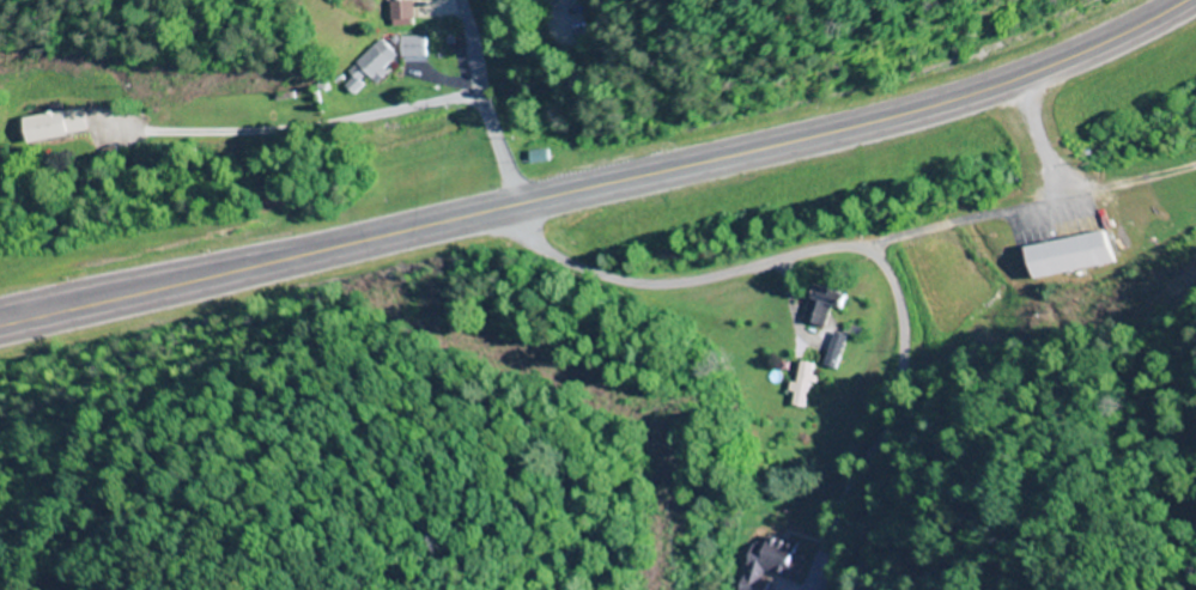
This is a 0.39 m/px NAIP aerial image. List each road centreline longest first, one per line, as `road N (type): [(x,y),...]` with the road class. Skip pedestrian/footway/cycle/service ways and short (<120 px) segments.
road 1 (trunk): [(0,327),(879,130),(1031,83),(1195,3)]
road 2 (residential): [(518,212),(538,255),(613,285),(691,285),(837,250),(885,269),(906,333),(890,439),(857,559)]
road 3 (residential): [(144,136),(308,124),(475,98)]
road 4 (residential): [(518,212),(475,98),(451,0)]

